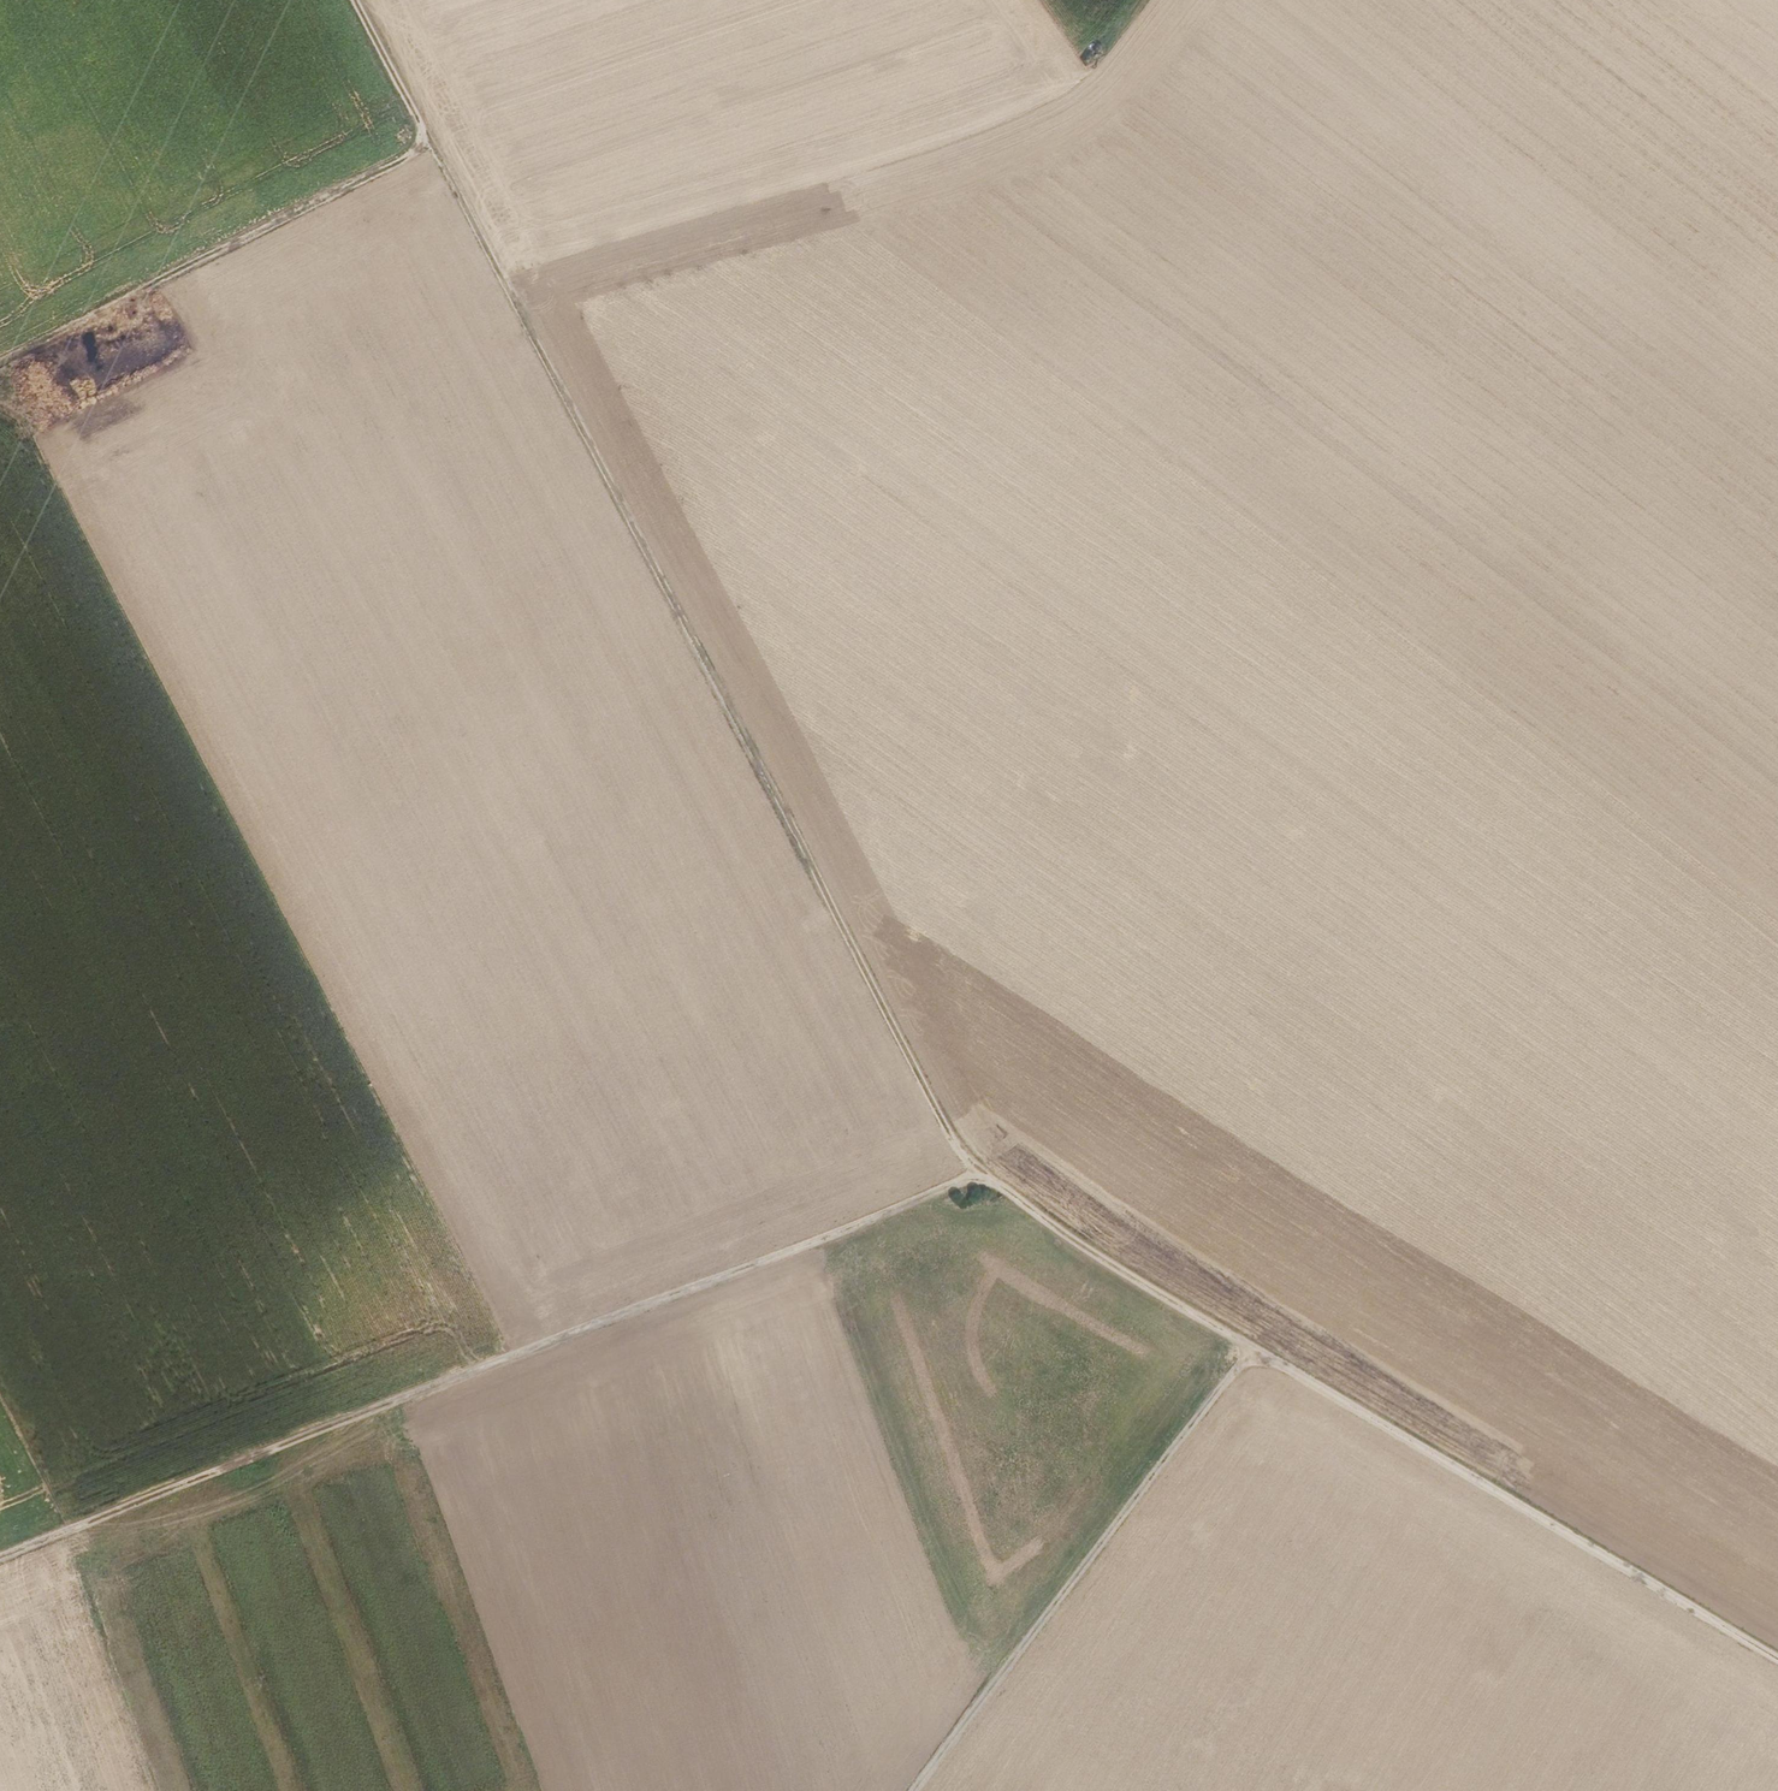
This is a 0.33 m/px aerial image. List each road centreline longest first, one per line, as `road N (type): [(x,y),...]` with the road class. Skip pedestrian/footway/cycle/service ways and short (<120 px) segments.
road 1 (track): [(1777,1660),(1255,1351),(1010,1198),(977,1168),(952,1135),(357,0)]
road 2 (track): [(0,1552),(977,1168)]
road 3 (track): [(1255,1351),(933,1790)]
road 4 (track): [(431,144),(0,364)]

